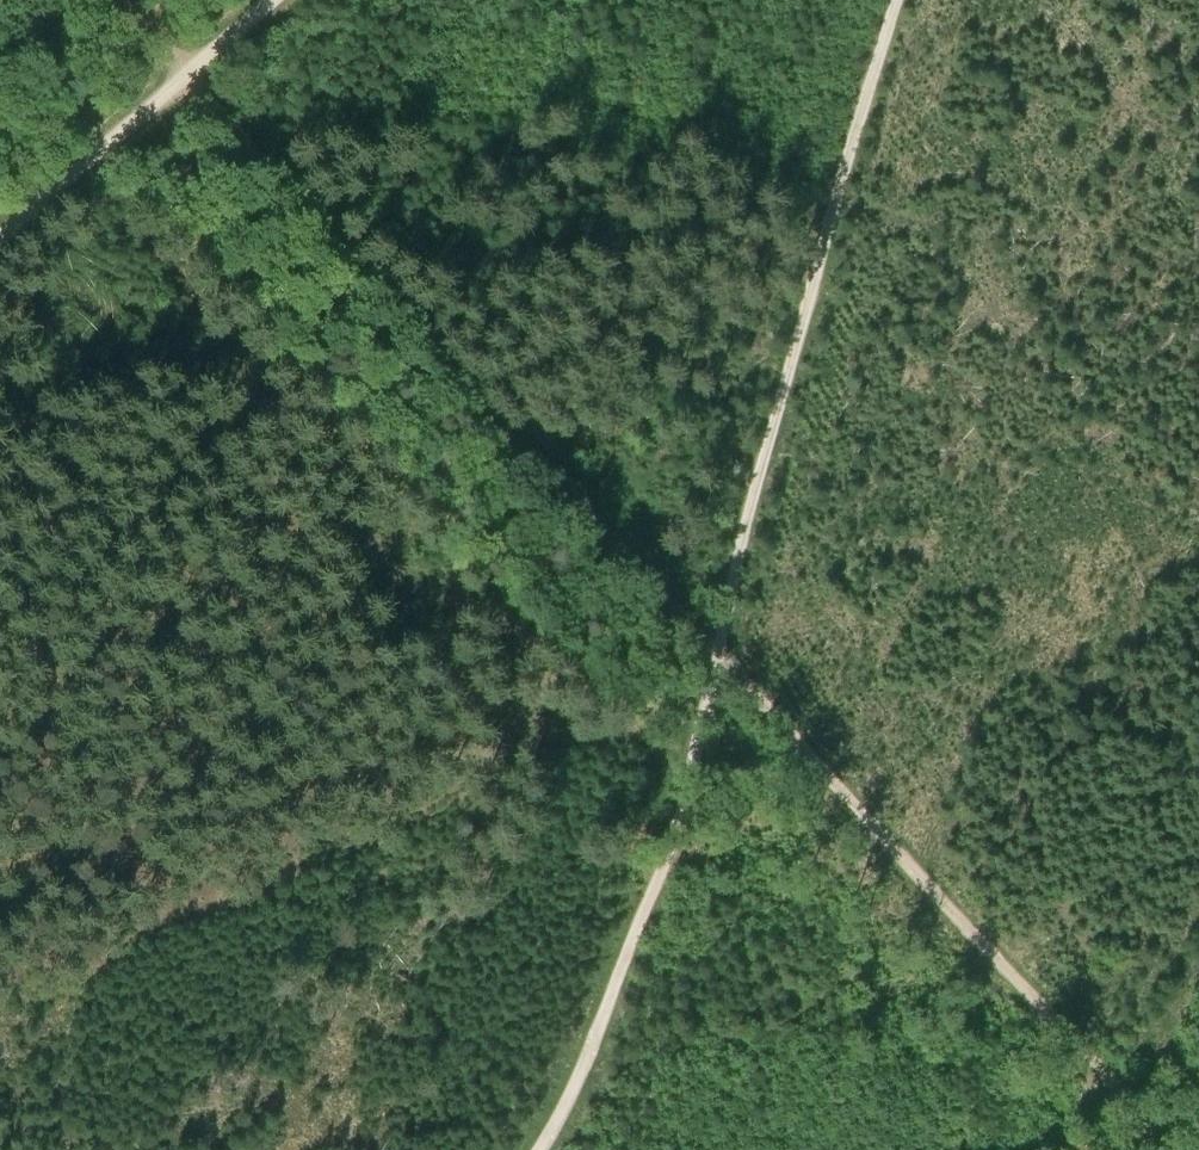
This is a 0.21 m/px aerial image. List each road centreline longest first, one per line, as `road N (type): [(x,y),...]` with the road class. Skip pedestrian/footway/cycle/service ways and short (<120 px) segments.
road 1 (track): [(118,0),(1185,1149)]
road 2 (track): [(907,0),(722,654),(701,759),(648,913),(538,1149)]
road 3 (track): [(0,238),(272,0)]

